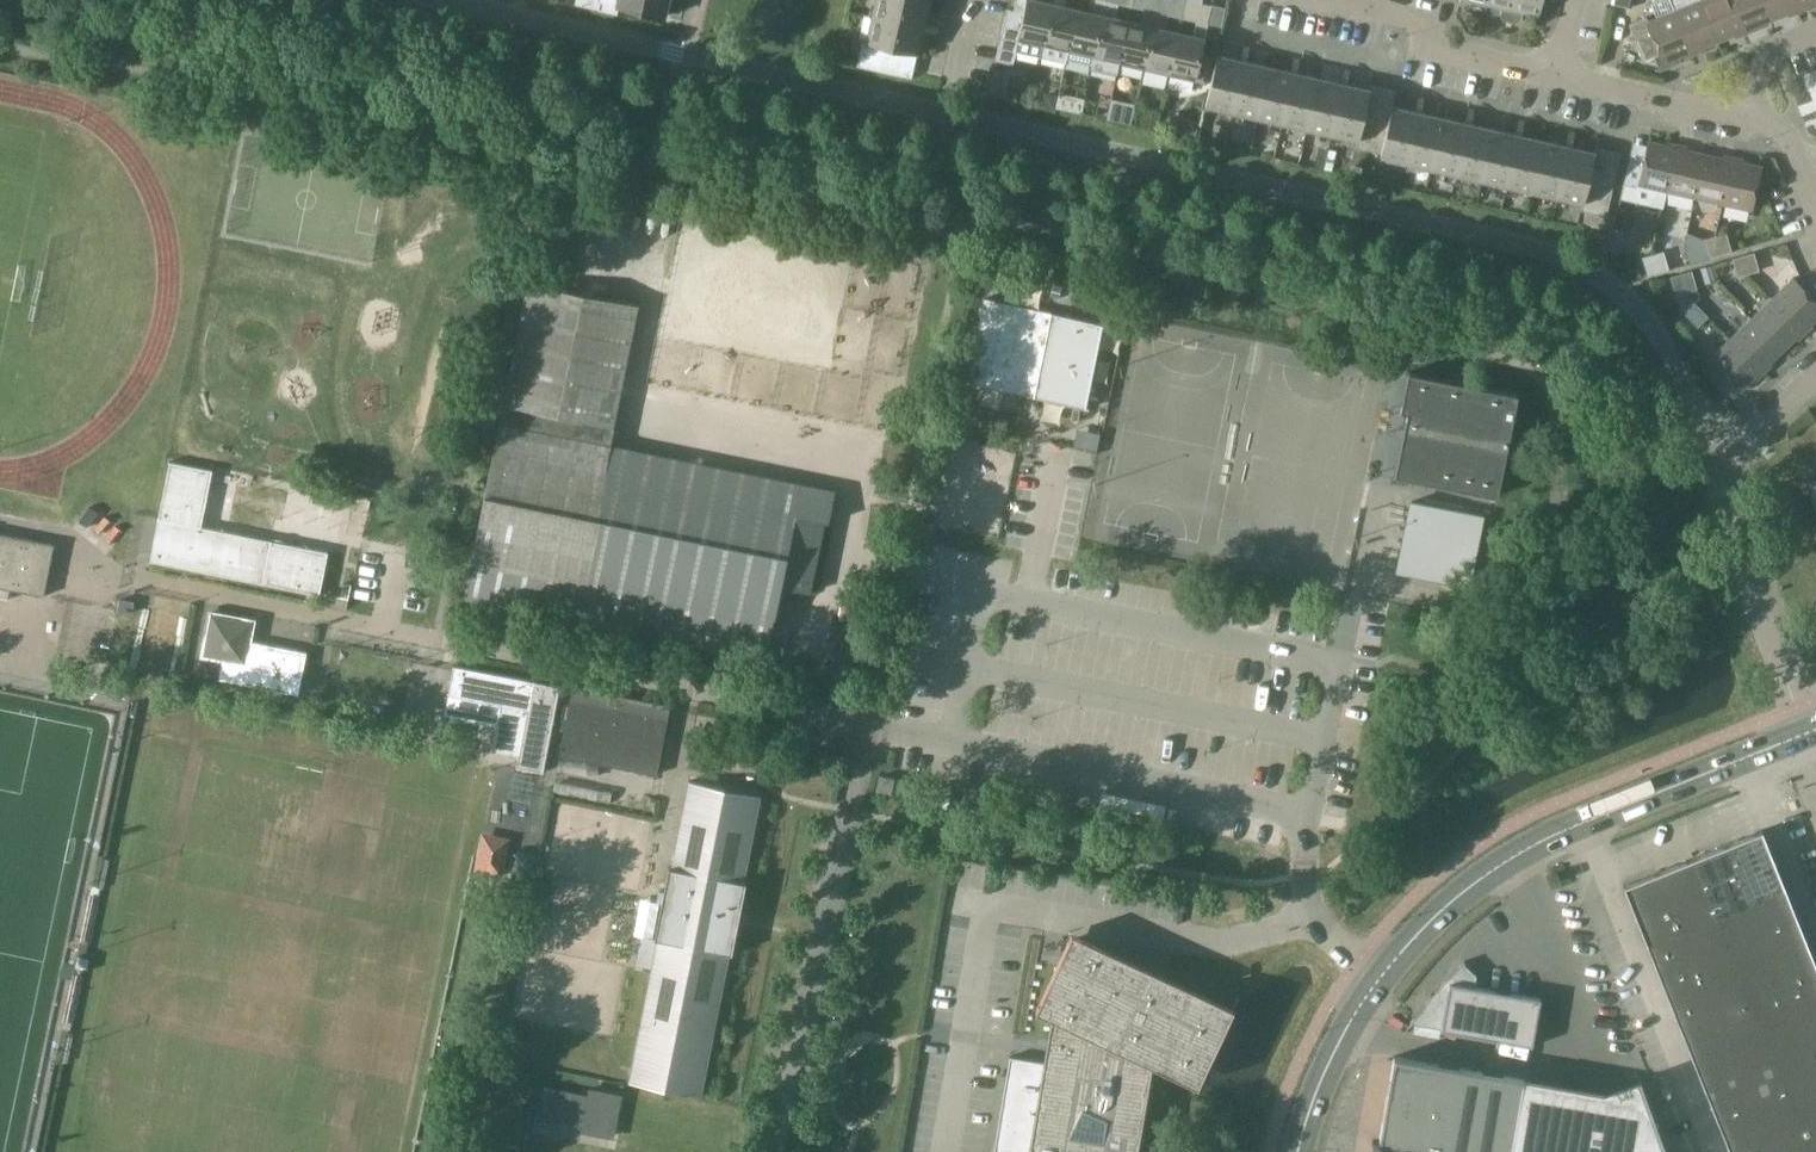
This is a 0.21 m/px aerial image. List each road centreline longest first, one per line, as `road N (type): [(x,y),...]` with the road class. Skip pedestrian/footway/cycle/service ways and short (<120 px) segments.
road 1 (unclassified): [(1739,448),(1695,399),(1624,293),(1539,249),(448,0)]
road 2 (unclassified): [(1299,1151),(1348,1028),(1412,942),(1450,907),(1540,844),(1805,732)]
road 3 (unclassified): [(1805,732),(1723,495),(1725,468),(1739,448)]
road 4 (residential): [(1560,75),(1447,50),(1411,19),(1330,0)]
road 5 (residential): [(1749,116),(1560,75)]
road 6 (residential): [(1749,116),(1759,66),(1780,43),(1815,30)]

